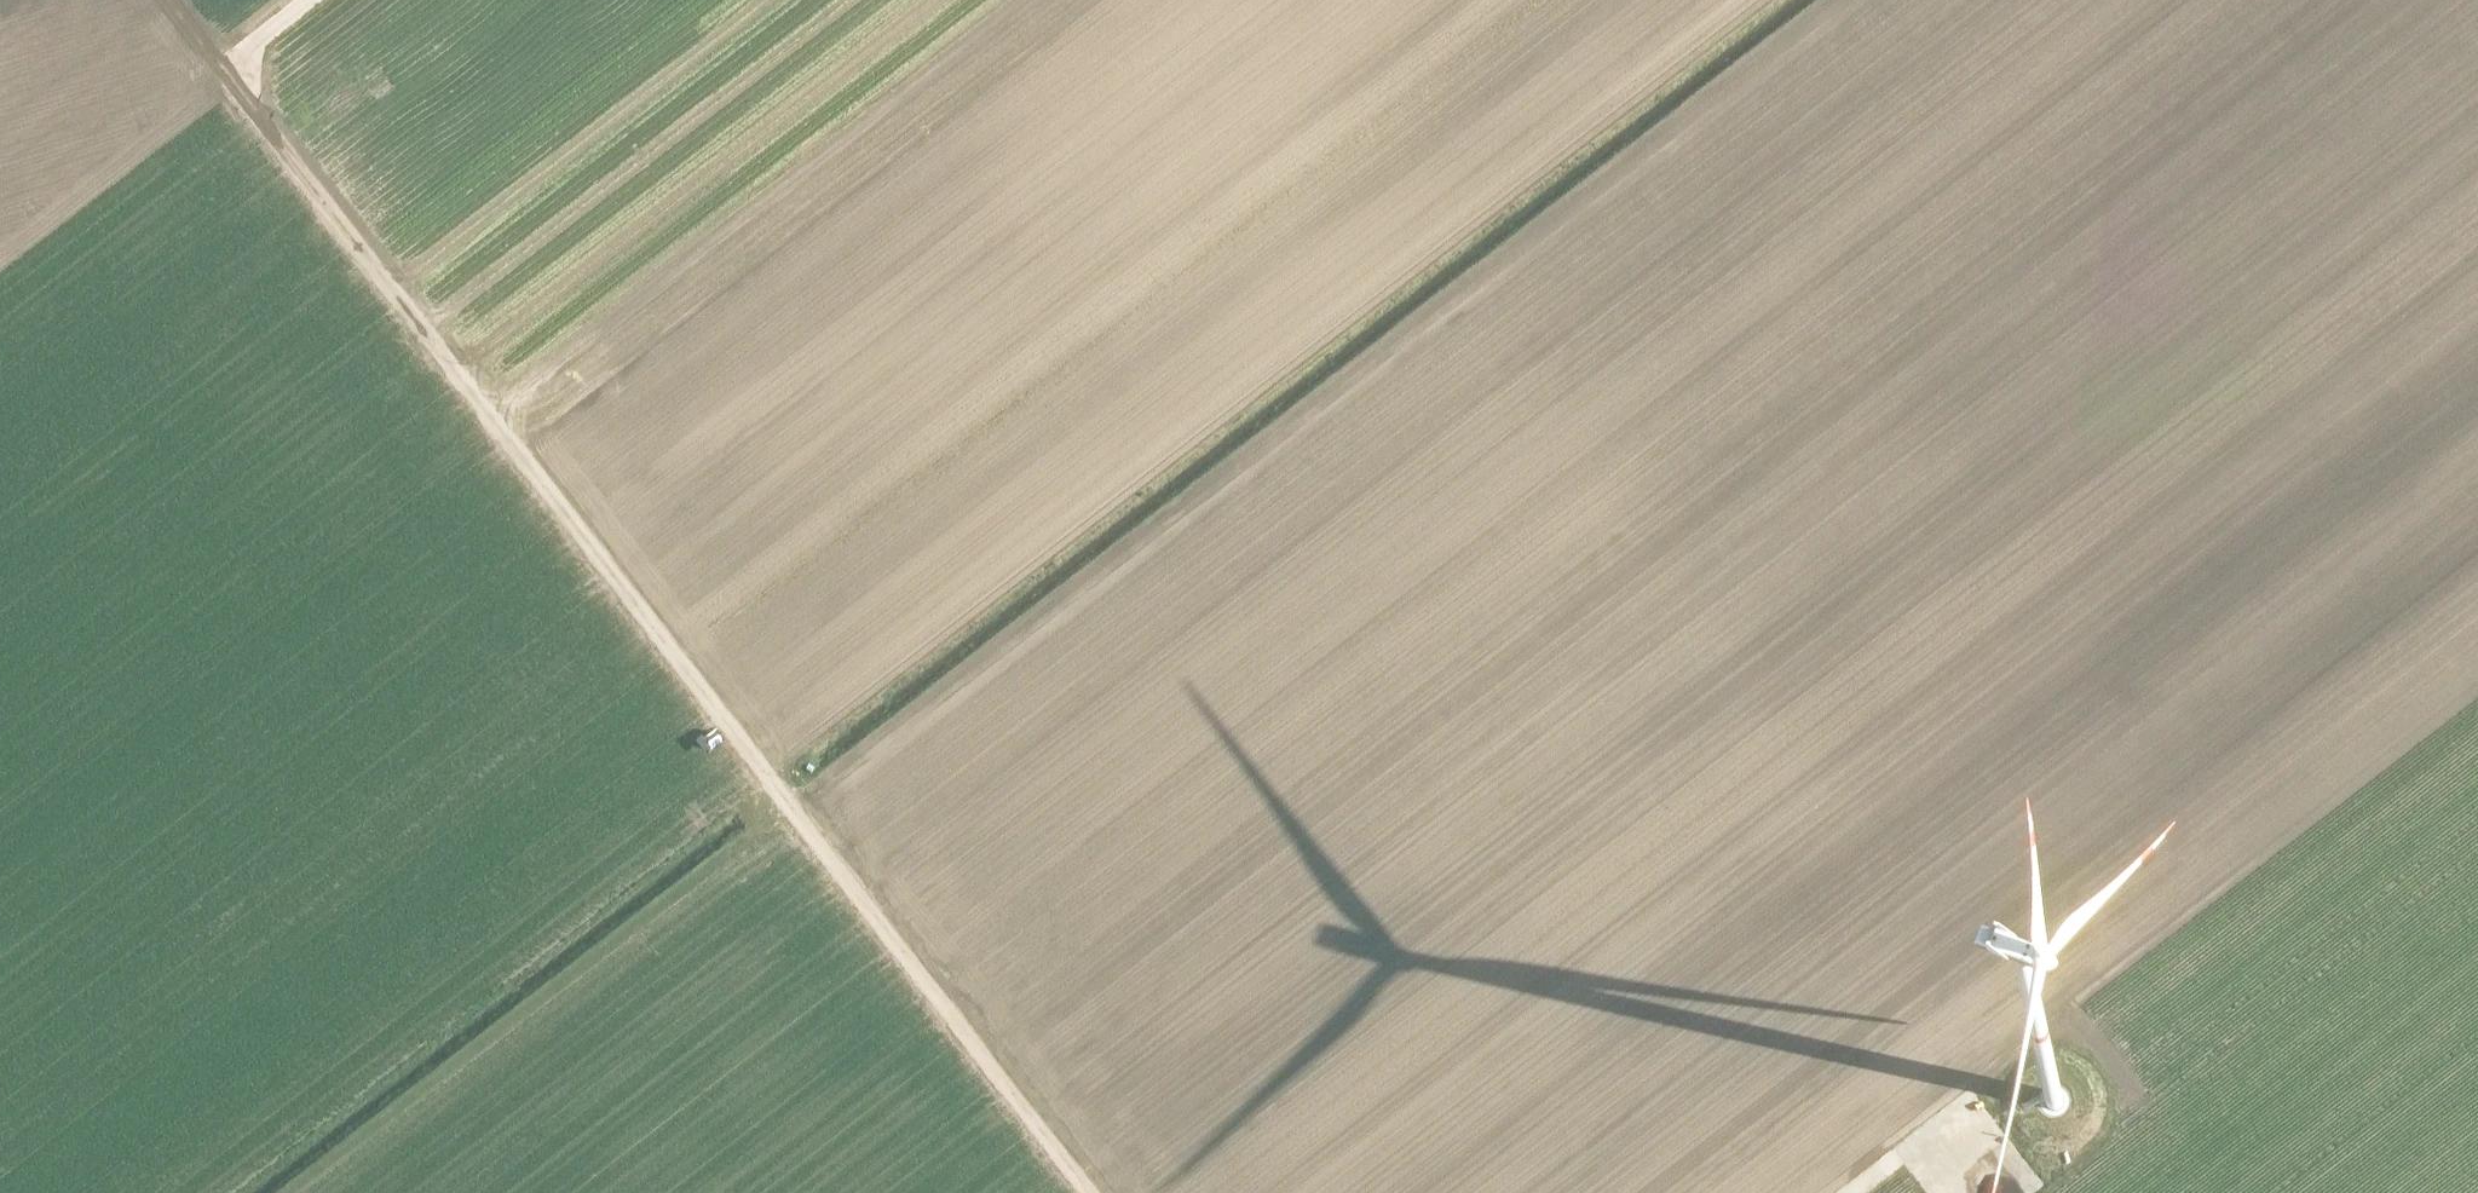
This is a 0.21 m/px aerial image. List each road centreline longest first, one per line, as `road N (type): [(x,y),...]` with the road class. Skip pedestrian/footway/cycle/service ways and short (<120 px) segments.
road 1 (track): [(1854,1192),(1980,1093)]

